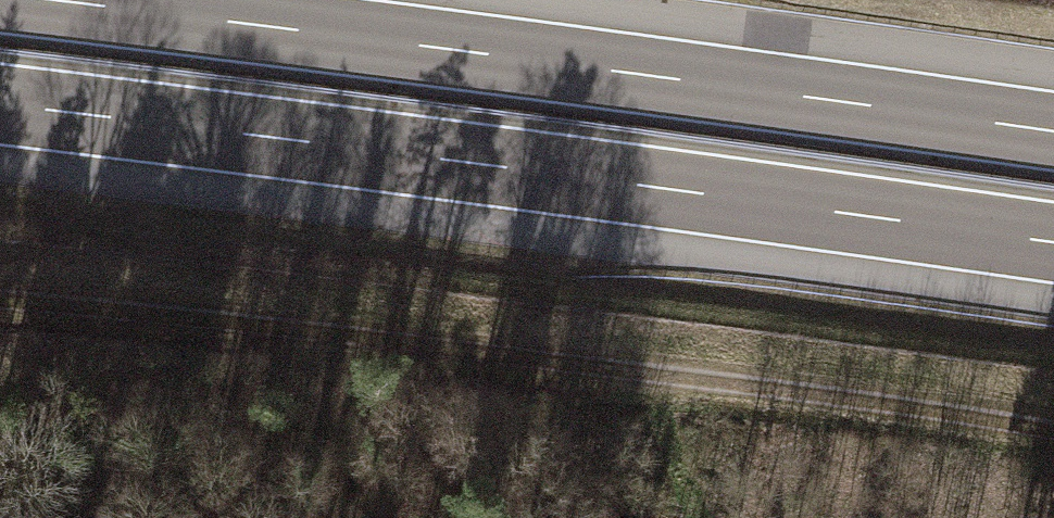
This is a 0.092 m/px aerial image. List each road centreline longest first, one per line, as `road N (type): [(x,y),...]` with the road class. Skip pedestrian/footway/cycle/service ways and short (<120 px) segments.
road 1 (motorway): [(0,106),(1053,244)]
road 2 (track): [(0,310),(764,390),(1053,439)]
road 3 (motorway): [(1053,134),(31,0)]

